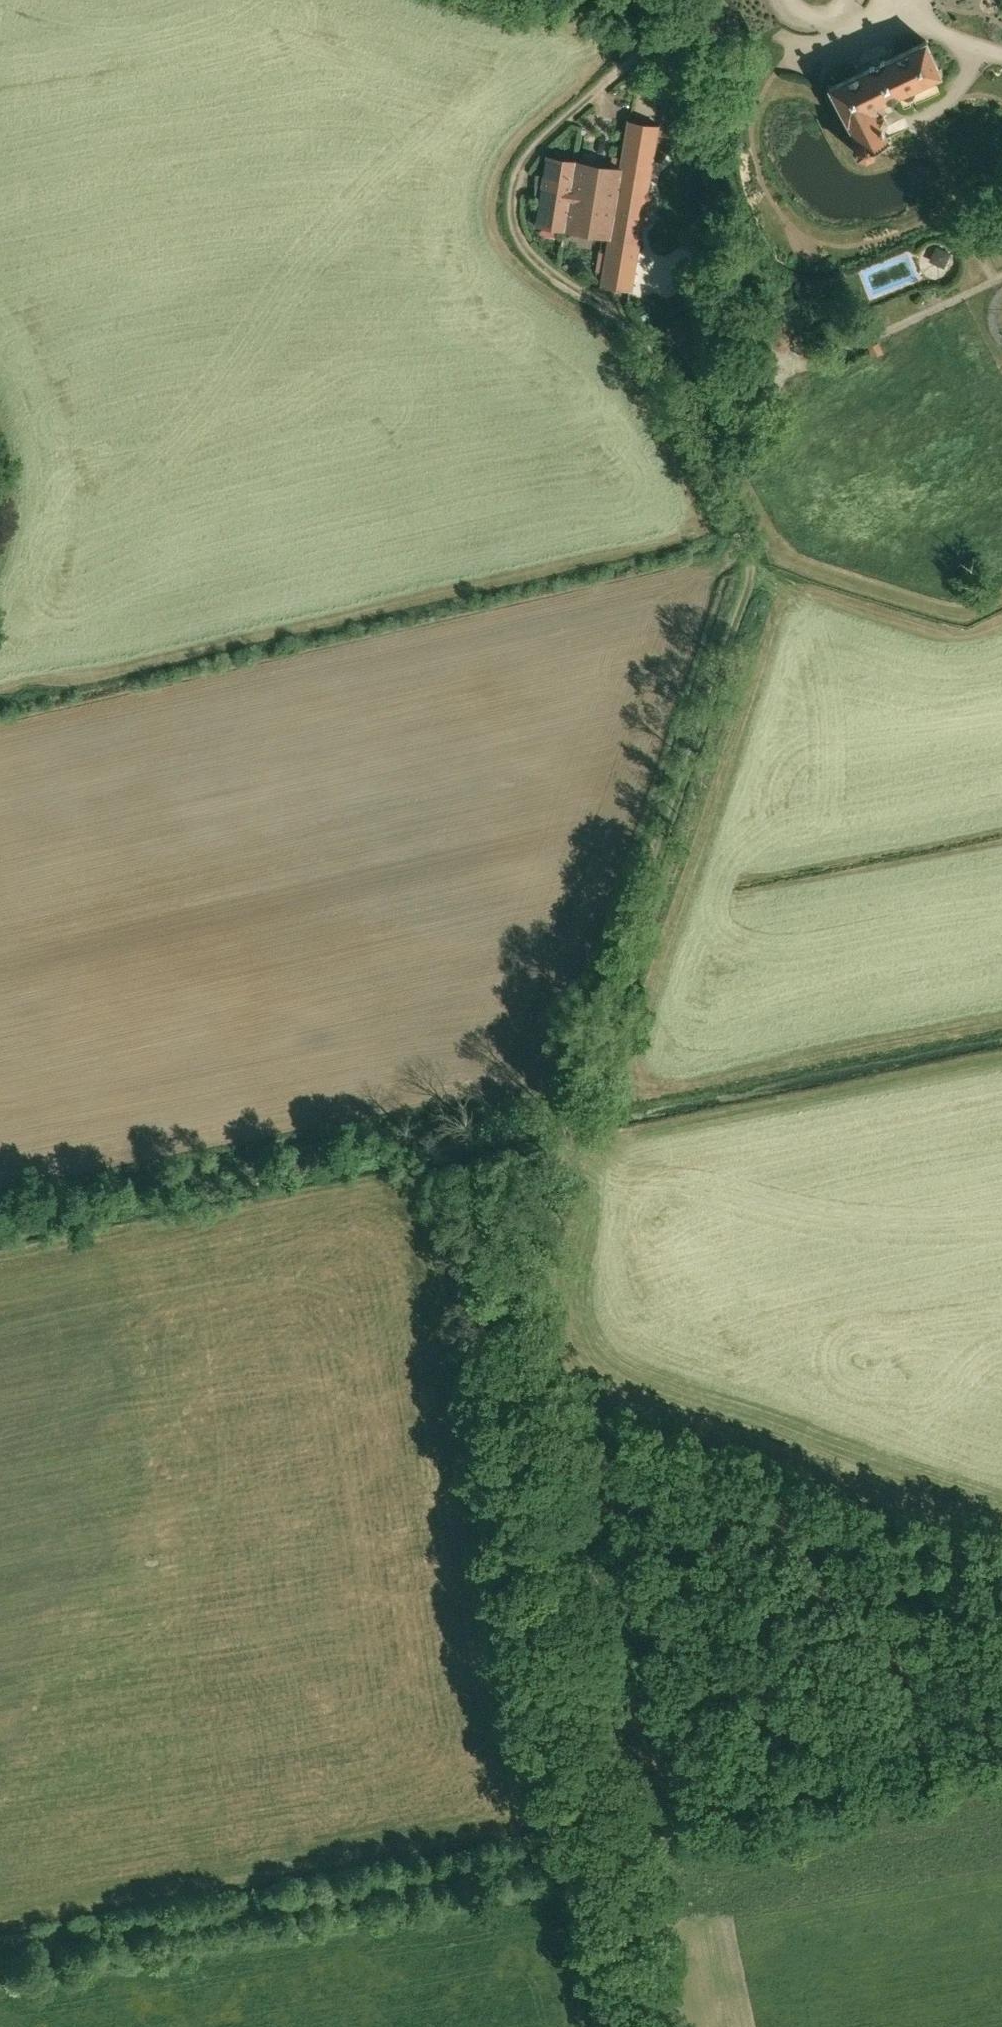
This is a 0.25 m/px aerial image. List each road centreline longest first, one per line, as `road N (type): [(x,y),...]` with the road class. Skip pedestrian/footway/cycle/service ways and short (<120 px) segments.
road 1 (track): [(700,2),(551,126),(521,171),(514,213),(529,255),(651,338),(741,523),(748,553)]

